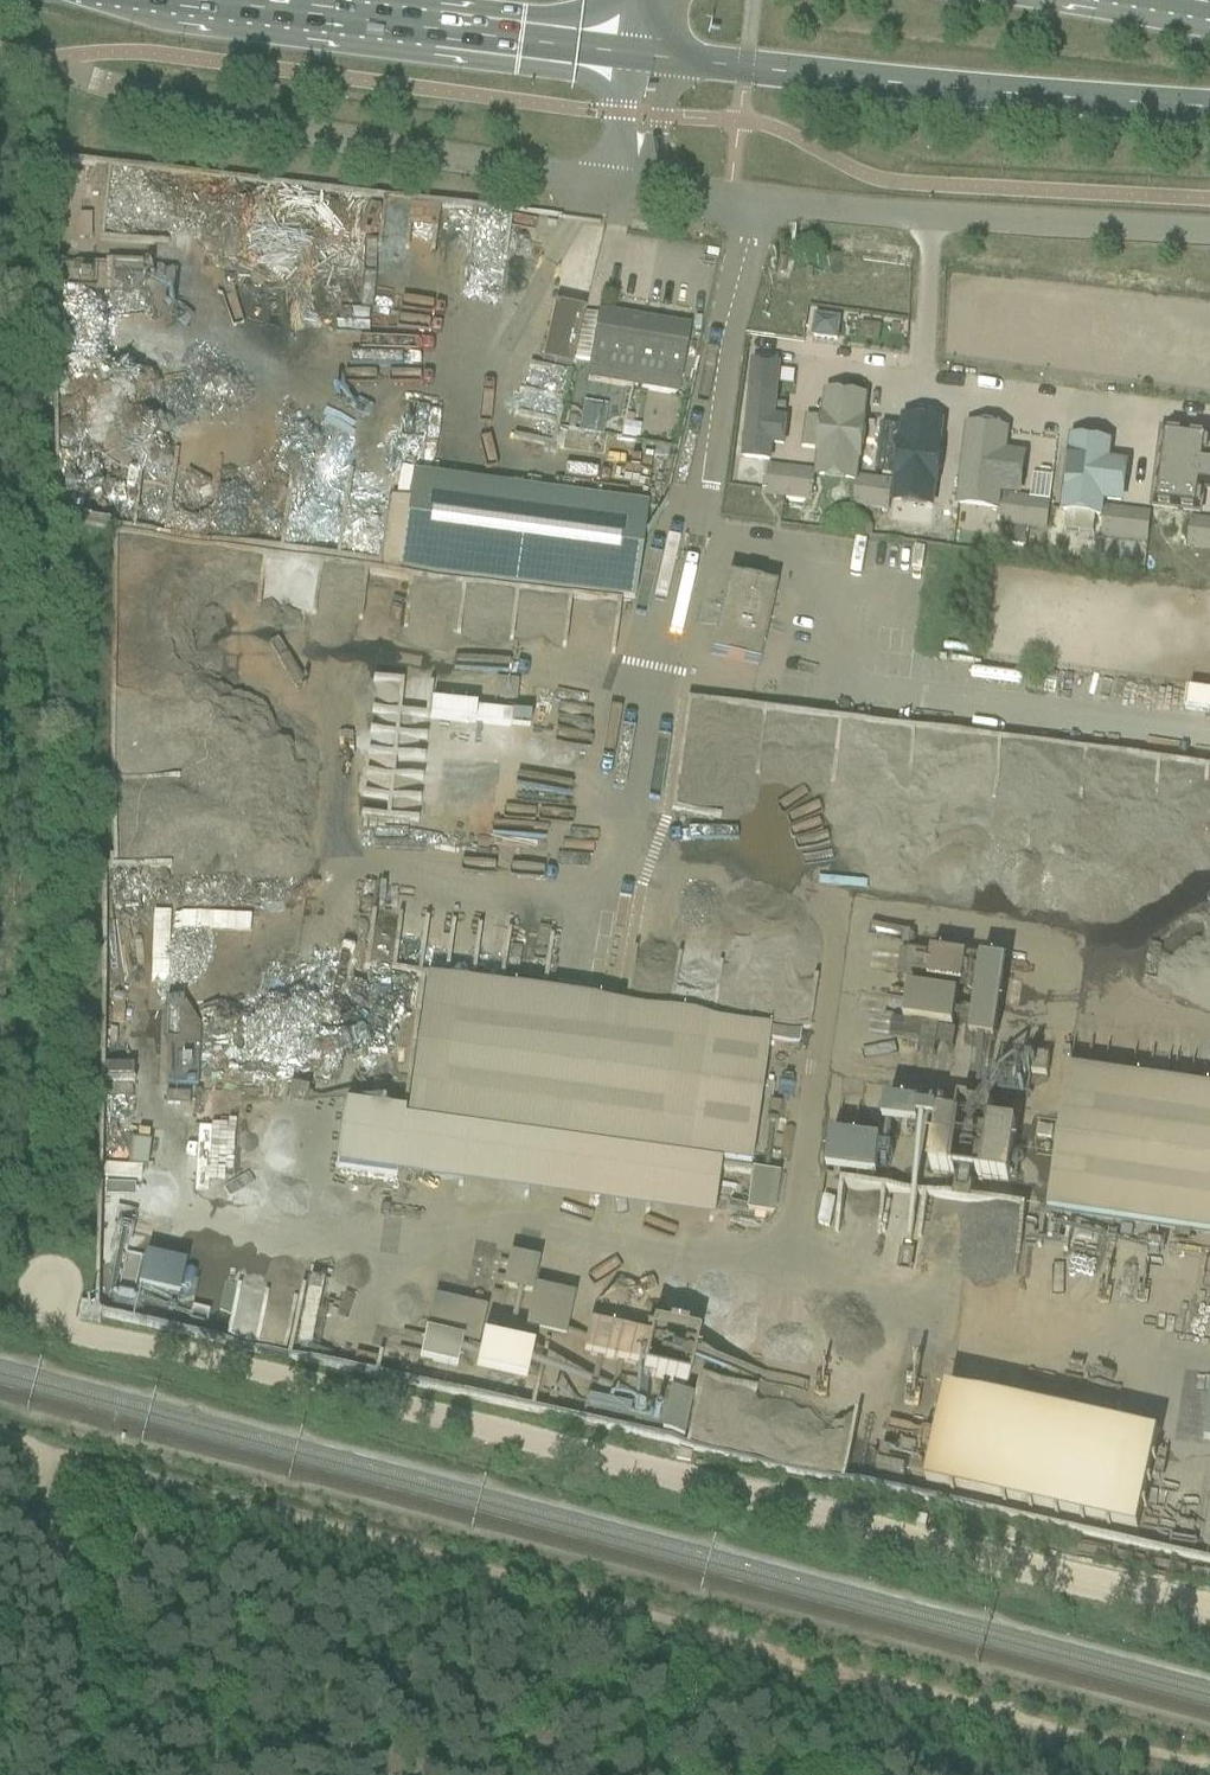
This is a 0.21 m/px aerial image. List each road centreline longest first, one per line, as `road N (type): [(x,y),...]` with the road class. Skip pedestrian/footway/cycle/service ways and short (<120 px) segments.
road 1 (track): [(31,1454),(59,1450),(1209,1757)]
road 2 (unclassified): [(612,183),(331,141),(0,54)]
road 3 (primary): [(672,58),(1209,108)]
road 4 (primary): [(150,0),(623,53)]
road 5 (track): [(54,1774),(31,1454),(0,1444)]
road 6 (residential): [(921,390),(1209,429)]
road 7 (unclassified): [(1209,231),(931,214)]
road 8 (unclassified): [(931,214),(656,188)]
road 9 (residential): [(931,214),(921,390)]
road 10 (unclassified): [(656,188),(672,58)]
road 11 (unclassified): [(623,53),(612,183)]

